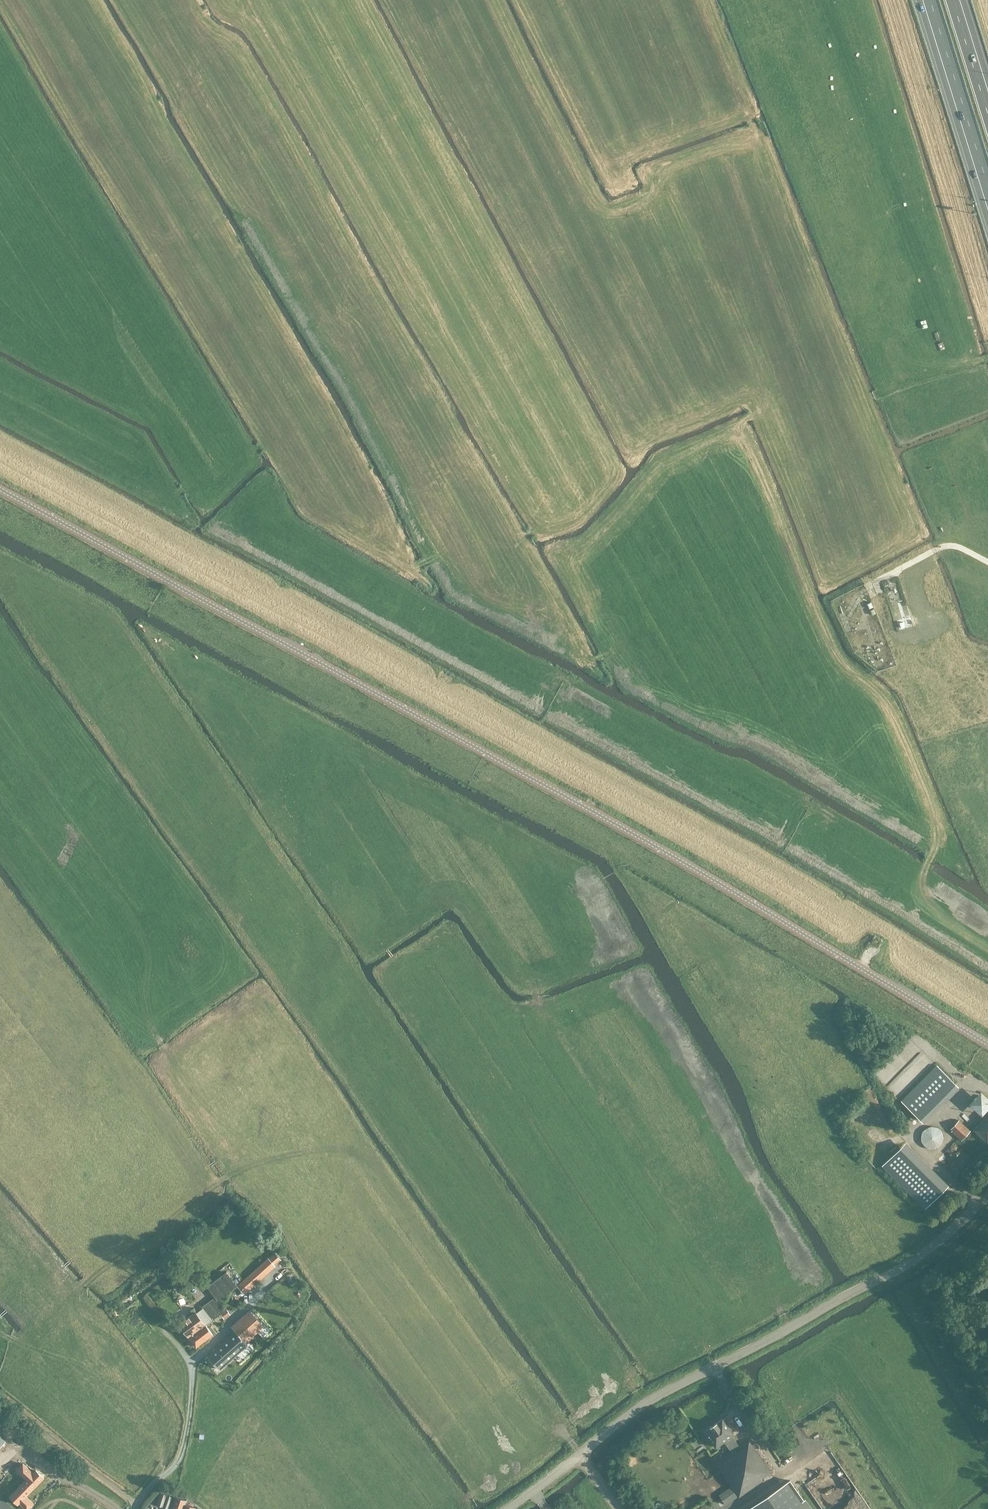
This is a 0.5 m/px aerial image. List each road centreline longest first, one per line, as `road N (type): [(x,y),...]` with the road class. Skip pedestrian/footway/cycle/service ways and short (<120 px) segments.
road 1 (tertiary): [(987,1044),(620,826),(0,490)]
road 2 (track): [(61,1306),(223,1179),(310,1143),(362,1161),(493,1346),(560,1427),(590,1402)]
road 3 (unclassified): [(505,1508),(663,1392),(924,1257),(987,1198)]
road 4 (motorway): [(926,0),(987,198)]
road 5 (track): [(923,810),(936,844),(918,884),(987,941)]

